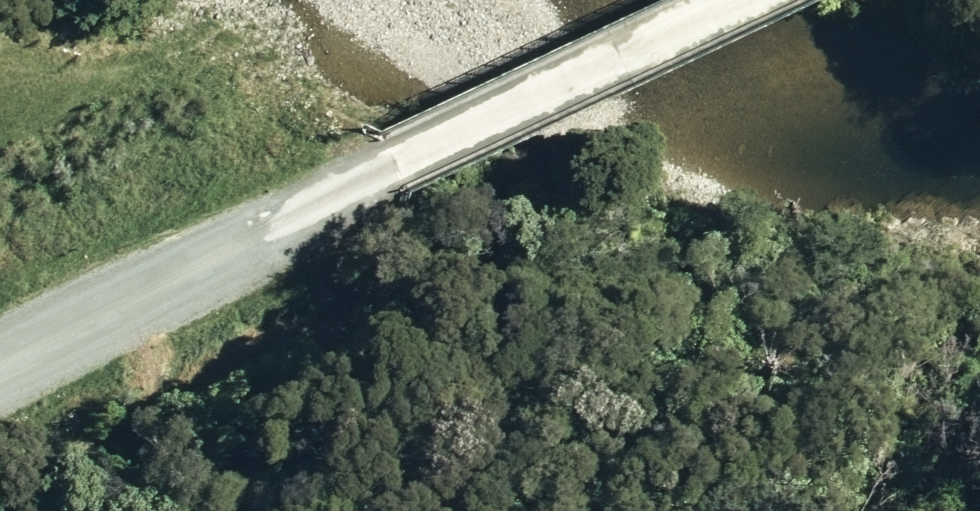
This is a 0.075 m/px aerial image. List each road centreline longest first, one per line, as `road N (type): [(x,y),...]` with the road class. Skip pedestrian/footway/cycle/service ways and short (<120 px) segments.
road 1 (unclassified): [(722,0),(392,160),(0,369)]
road 2 (track): [(14,510),(283,366),(304,331),(293,304),(240,246)]
road 3 (track): [(657,510),(293,304)]

